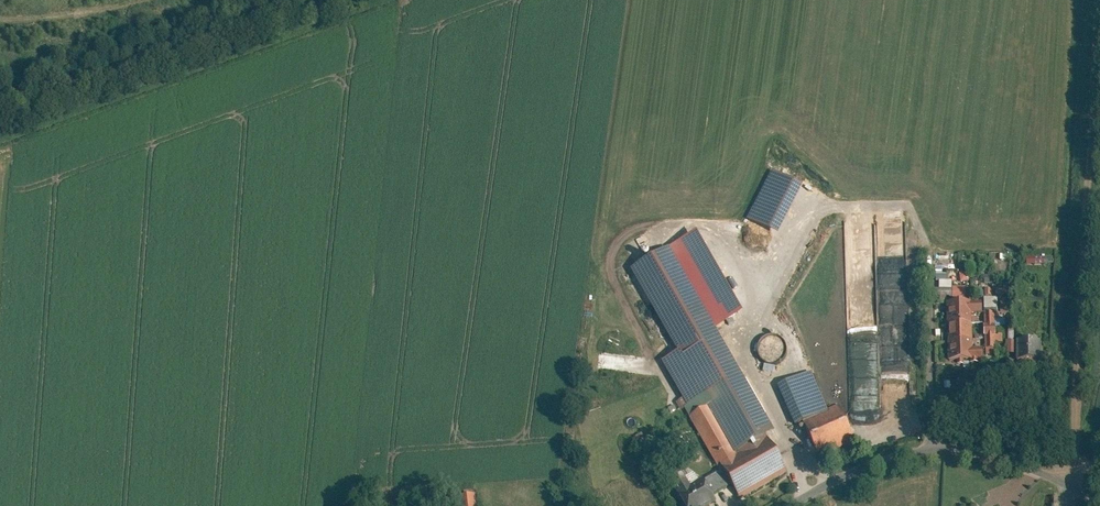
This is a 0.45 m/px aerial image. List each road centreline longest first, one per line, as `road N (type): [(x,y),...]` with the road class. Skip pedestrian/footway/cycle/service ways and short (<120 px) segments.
road 1 (track): [(1065,481),(1090,0)]
road 2 (unclassified): [(929,450),(927,248)]
road 3 (unclassified): [(790,505),(878,461),(929,450)]
road 4 (track): [(0,20),(149,0)]
road 5 (unclassified): [(929,450),(1065,481)]

